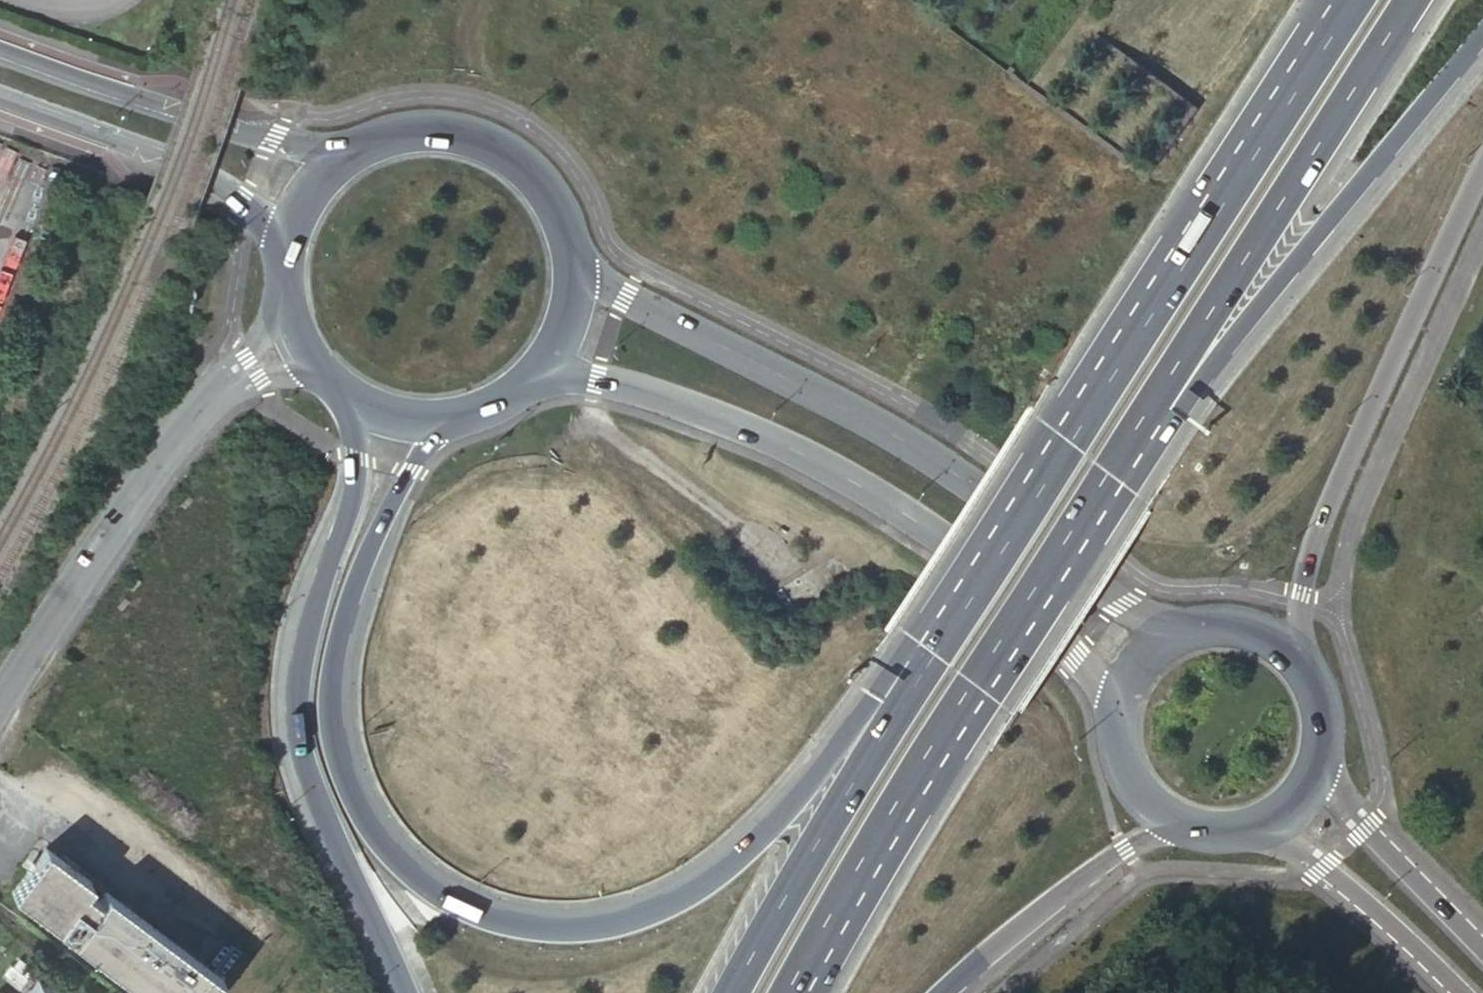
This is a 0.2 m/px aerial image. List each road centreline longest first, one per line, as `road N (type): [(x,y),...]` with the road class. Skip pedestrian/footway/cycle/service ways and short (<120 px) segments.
road 1 (trunk): [(918,650),(759,834),(672,898),(630,915),(548,926),(462,899),(390,846),(350,774),(338,724),(350,599),(377,529),(439,421)]
road 2 (trunk): [(1339,0),(918,650)]
road 3 (secondary): [(1186,629),(1121,604),(917,448),(572,261)]
road 4 (secondary): [(539,368),(663,397),(782,442),(888,500),(959,548),(1119,700)]
road 5 (trunk): [(795,992),(1143,432)]
road 6 (trunk): [(349,398),(352,489),(309,633),(297,730),(303,766),(406,992)]
road 7 (tertiary): [(1303,659),(1299,600),(1316,533),(1482,166)]
road 8 (trunk): [(1143,432),(1226,344),(1482,31)]
road 9 (trunk): [(1143,432),(1421,0)]
road 10 (tertiary): [(0,703),(177,432),(293,333)]
road 11 (trunk): [(918,650),(725,992)]
road 12 (secondary): [(350,152),(247,134),(0,49)]
road 13 (secondary): [(0,97),(205,174),(285,241)]
road 14 (trunk): [(948,992),(1075,882),(1141,839),(1184,827)]
road 15 (secondary): [(572,261),(537,181),(491,145),(405,132),(350,152)]
road 16 (tertiary): [(1263,825),(1461,992)]
road 17 (tertiary): [(1482,950),(1318,770)]
road 18 (secondary): [(1119,700),(1116,736),(1125,772),(1145,802),(1184,827)]
road 19 (secondary): [(1303,659),(1264,632),(1225,623),(1186,629)]

